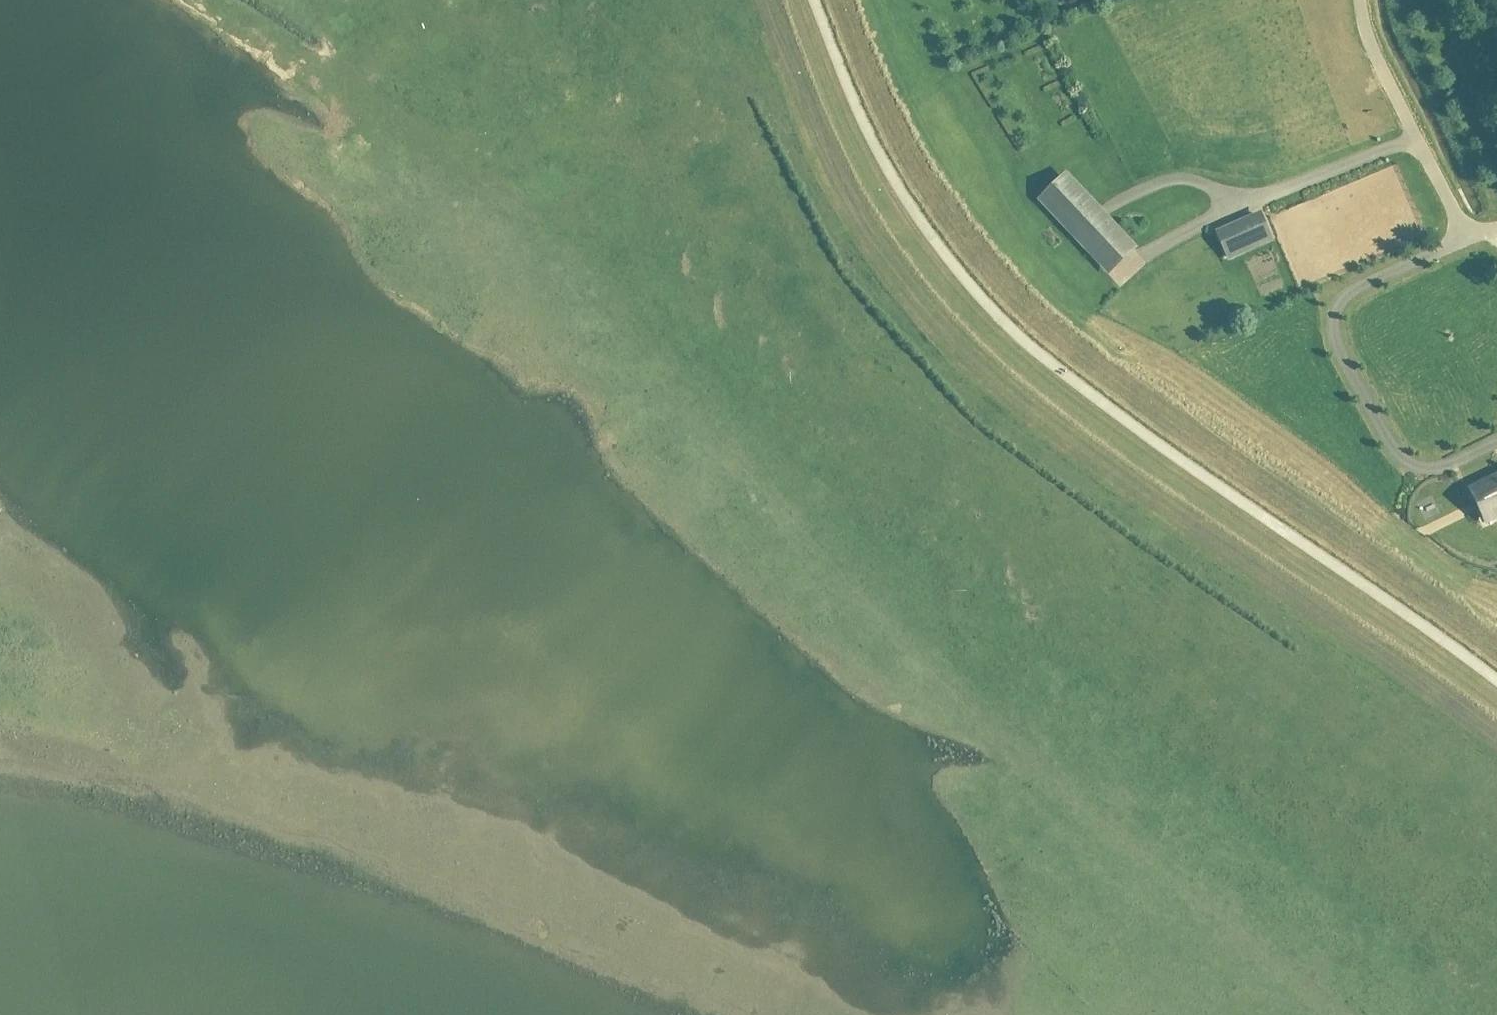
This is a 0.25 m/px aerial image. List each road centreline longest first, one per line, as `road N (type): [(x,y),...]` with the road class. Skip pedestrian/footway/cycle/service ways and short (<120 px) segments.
road 1 (unclassified): [(1468,238),(1365,37),(1360,0)]

